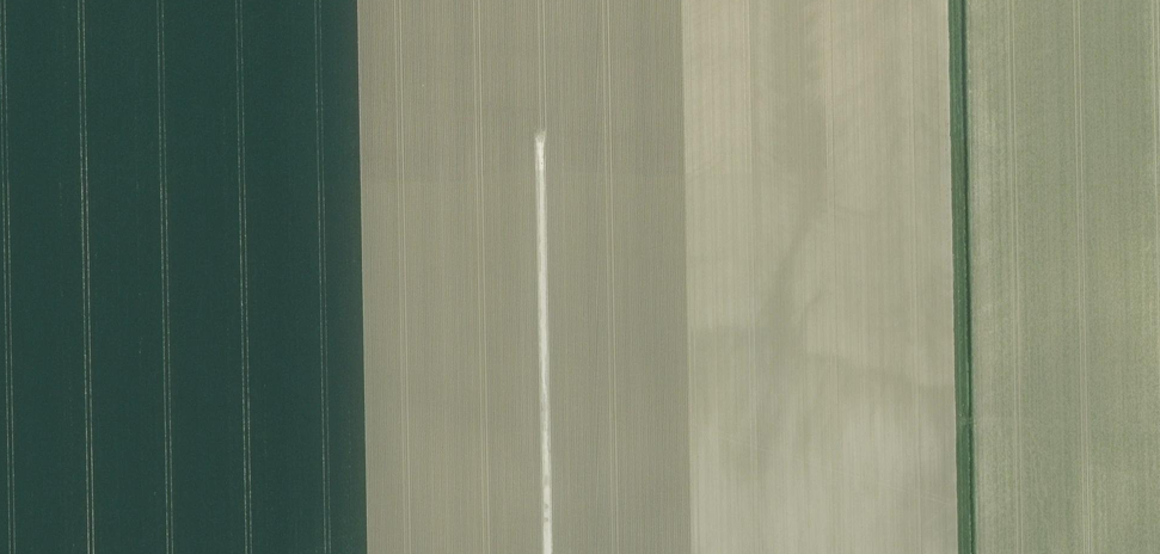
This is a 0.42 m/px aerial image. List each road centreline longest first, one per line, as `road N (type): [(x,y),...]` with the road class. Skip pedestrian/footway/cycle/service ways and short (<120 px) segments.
road 1 (track): [(950,0),(961,553)]
road 2 (track): [(548,553),(541,148)]

